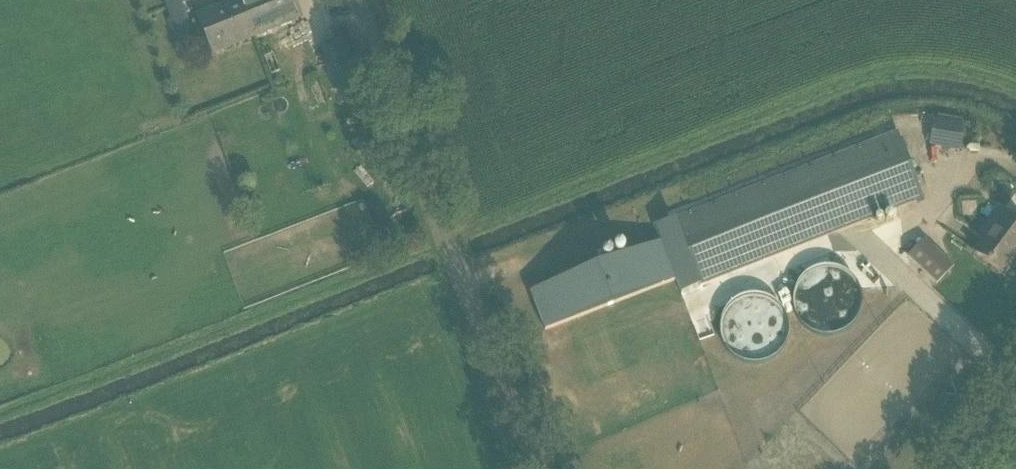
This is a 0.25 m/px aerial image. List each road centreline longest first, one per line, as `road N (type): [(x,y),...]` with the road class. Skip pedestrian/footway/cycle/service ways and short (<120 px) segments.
road 1 (unclassified): [(530,468),(353,0)]

